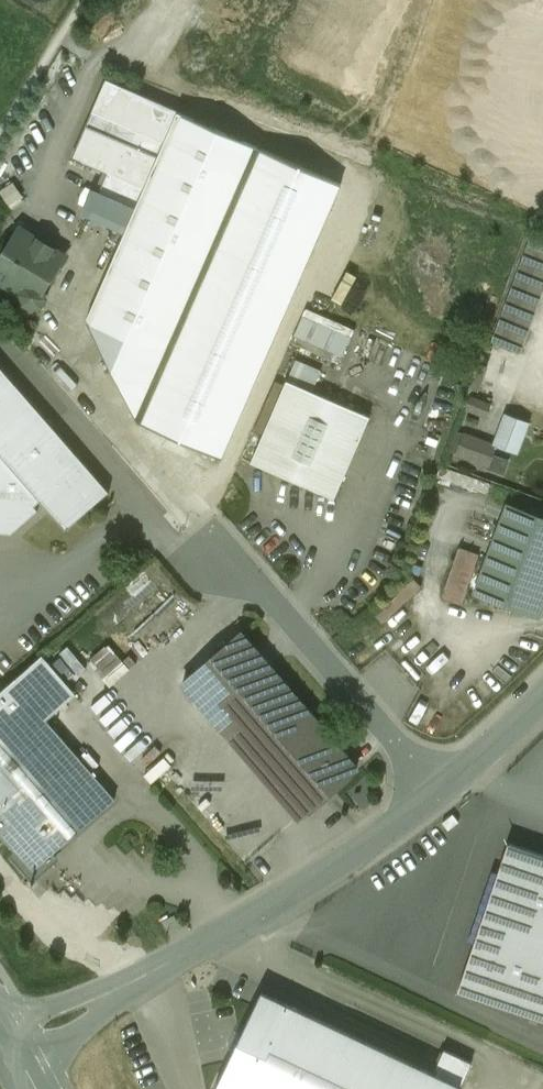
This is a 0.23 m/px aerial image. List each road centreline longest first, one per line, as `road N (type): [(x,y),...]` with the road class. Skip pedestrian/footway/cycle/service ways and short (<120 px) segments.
road 1 (residential): [(7,1047),(242,918),(448,781)]
road 2 (residential): [(448,781),(215,510)]
road 3 (residential): [(448,781),(542,700)]

